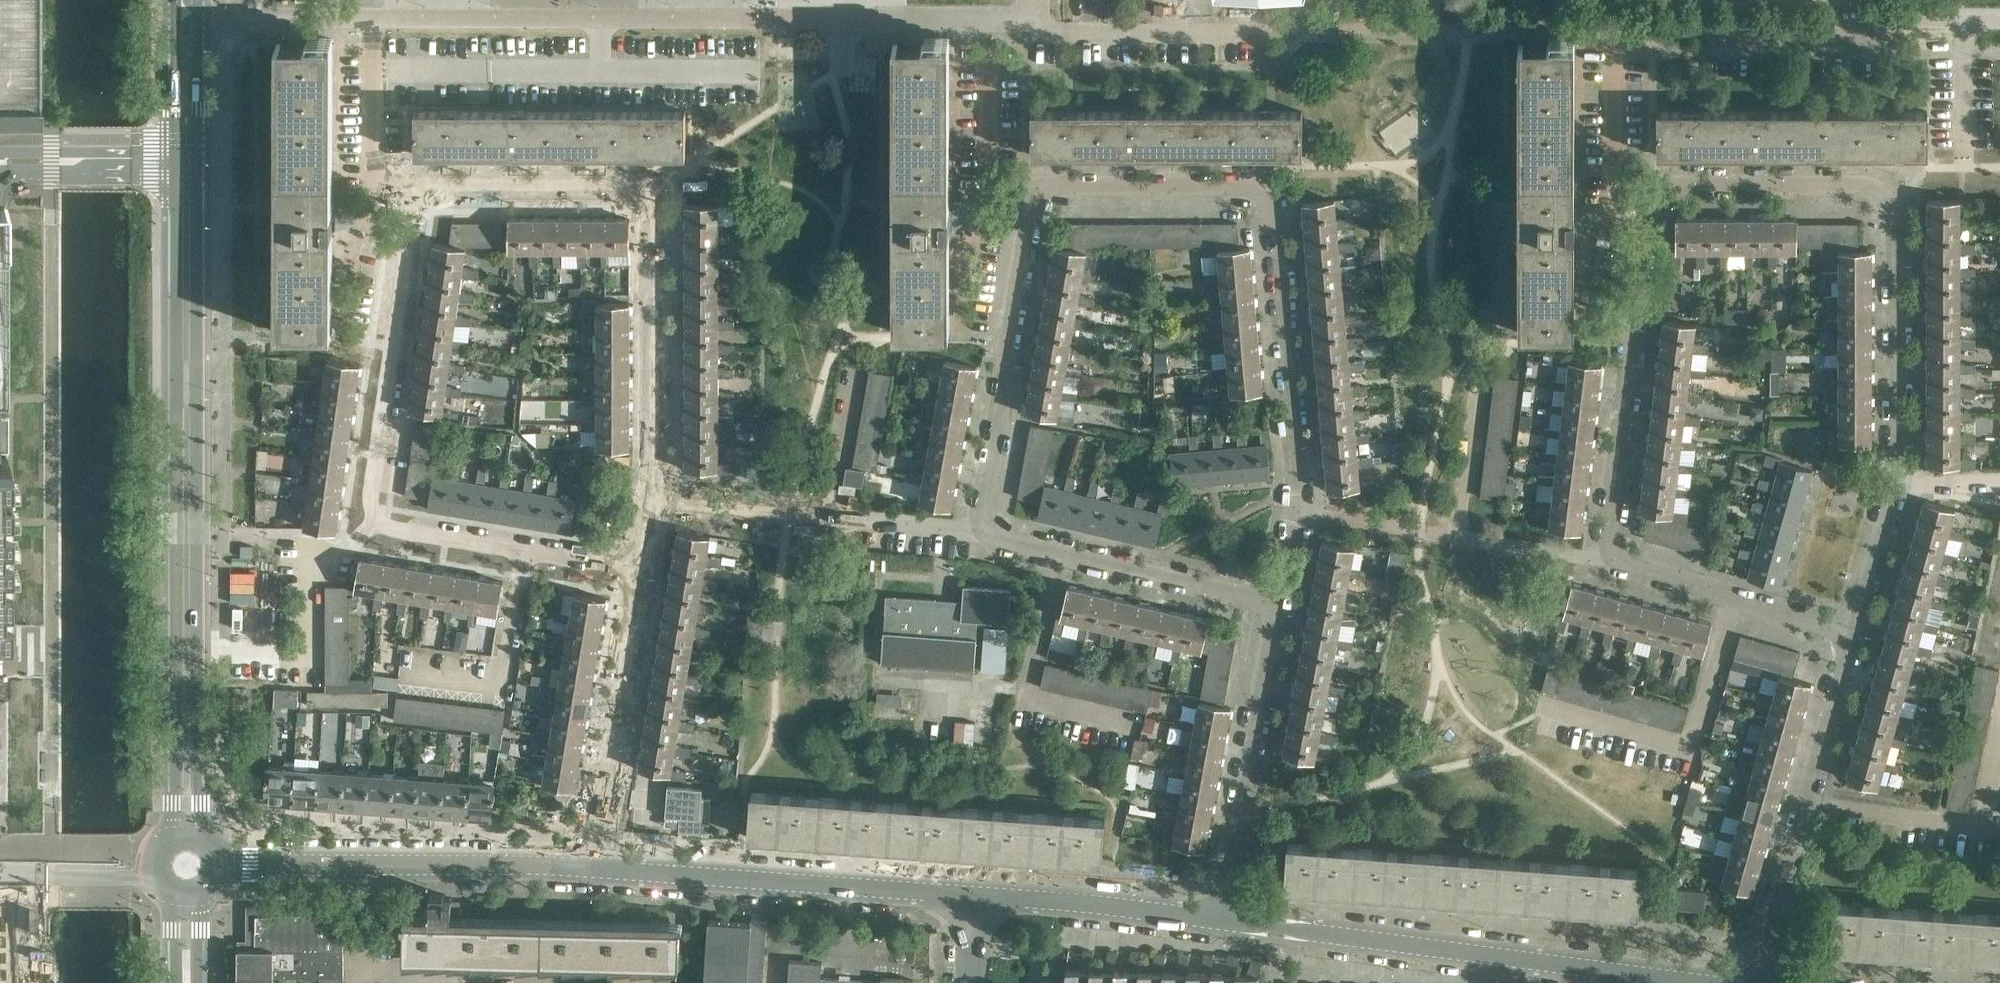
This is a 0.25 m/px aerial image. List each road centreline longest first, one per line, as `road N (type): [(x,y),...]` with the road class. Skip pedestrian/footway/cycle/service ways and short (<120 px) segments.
road 1 (residential): [(183,15),(857,16),(908,26),(1271,27)]
road 2 (tertiary): [(185,830),(185,161)]
road 3 (residential): [(1276,602),(1297,509),(1271,195),(1264,187),(1030,185)]
road 4 (residential): [(1276,602),(1002,539),(983,522),(1030,185)]
road 5 (residential): [(640,572),(358,521),(397,175)]
road 6 (residential): [(397,175),(654,182),(651,499)]
road 7 (tertiary): [(1716,982),(1214,918)]
road 8 (residential): [(1854,632),(1898,466),(1896,204)]
road 9 (residential): [(1624,566),(1610,543),(1652,185)]
road 10 (tertiary): [(959,891),(588,867)]
road 11 (tertiary): [(588,867),(220,863)]
road 12 (residential): [(1624,566),(1458,536),(1481,380)]
road 13 (residential): [(1676,31),(1999,20)]
road 14 (residential): [(1214,918),(1276,602)]
road 15 (residential): [(354,982),(353,971),(648,979)]
road 16 (residential): [(1734,599),(1691,746),(1543,708)]
road 17 (residential): [(588,867),(640,572)]
road 18 (residential): [(1808,800),(1979,825),(1999,724)]
road 19 (tertiary): [(1214,918),(959,891)]
road 20 (residential): [(1652,185),(1865,183),(1896,204)]
road 21 (residential): [(1759,982),(1808,800)]
road 22 (residential): [(1652,185),(1610,174),(1607,30)]
road 23 (unclassified): [(0,162),(185,161)]
road 24 (unclassified): [(827,515),(651,499)]
road 25 (residential): [(1808,800),(1854,632)]
road 26 (residential): [(397,175),(372,174),(376,36)]
road 27 (residential): [(1030,185),(1014,182),(994,158),(993,49)]
road 28 (tertiary): [(185,161),(183,15)]
road 29 (residential): [(1854,632),(1734,599)]

